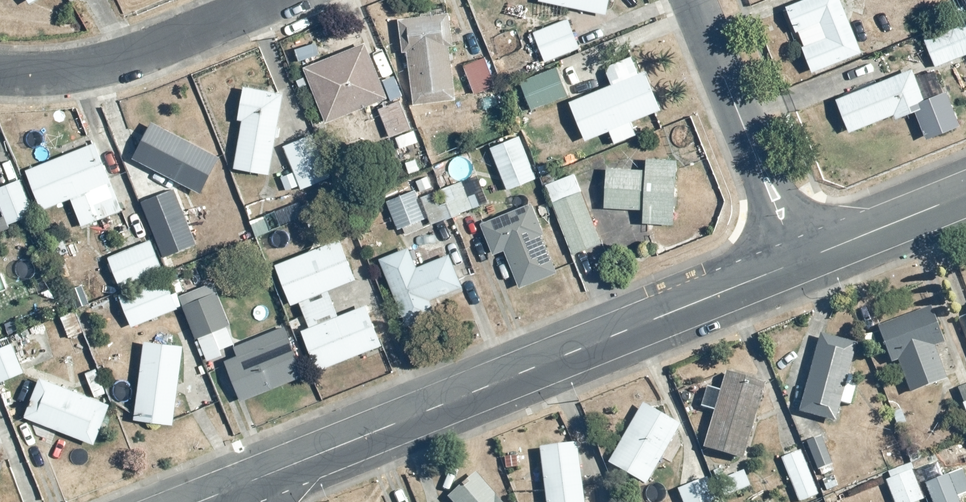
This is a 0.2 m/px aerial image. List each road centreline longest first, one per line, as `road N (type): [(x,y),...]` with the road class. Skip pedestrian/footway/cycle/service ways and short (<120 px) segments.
road 1 (tertiary): [(798,261),(230,489)]
road 2 (residential): [(0,74),(91,68),(276,0)]
road 3 (residential): [(692,0),(798,261)]
road 4 (tertiary): [(965,193),(798,261)]

